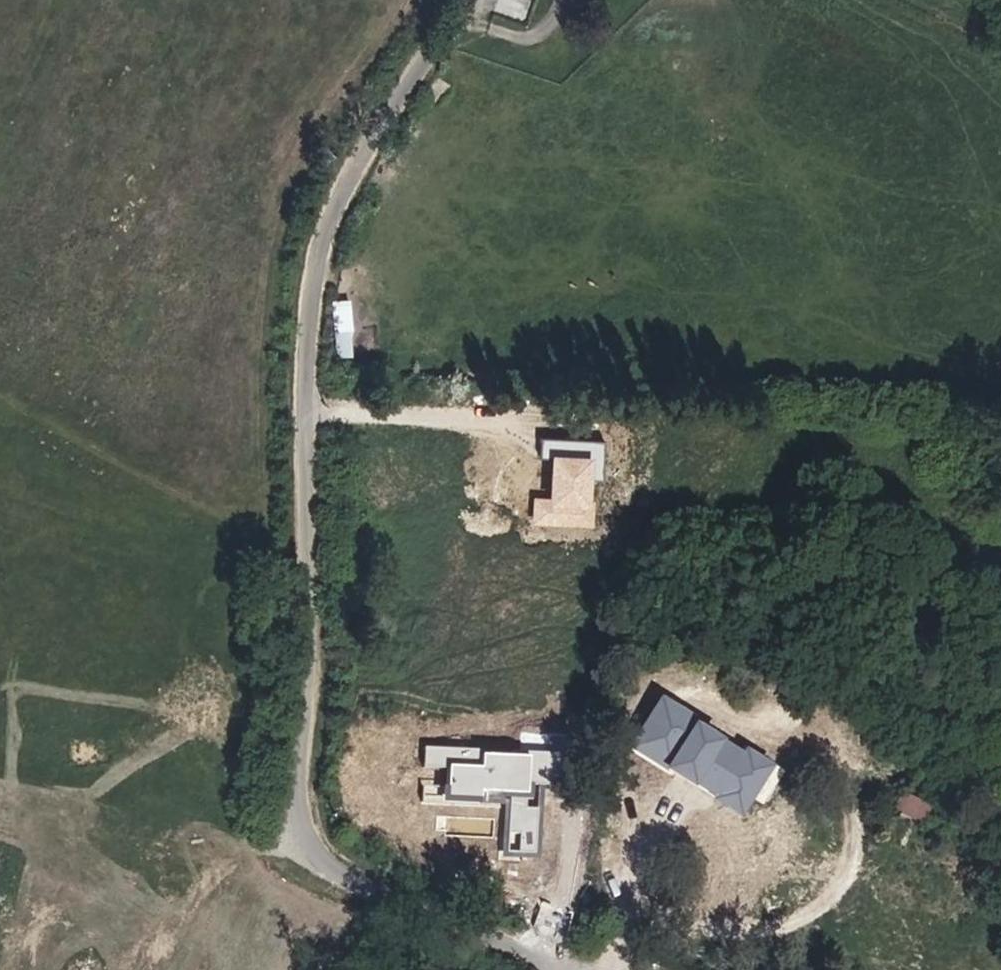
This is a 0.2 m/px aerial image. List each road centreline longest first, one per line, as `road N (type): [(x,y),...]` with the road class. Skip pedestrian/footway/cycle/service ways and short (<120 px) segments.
road 1 (unclassified): [(471,0),(335,218),(311,289),(306,407),(323,598),(322,708),(296,826),(319,869),(582,969)]

